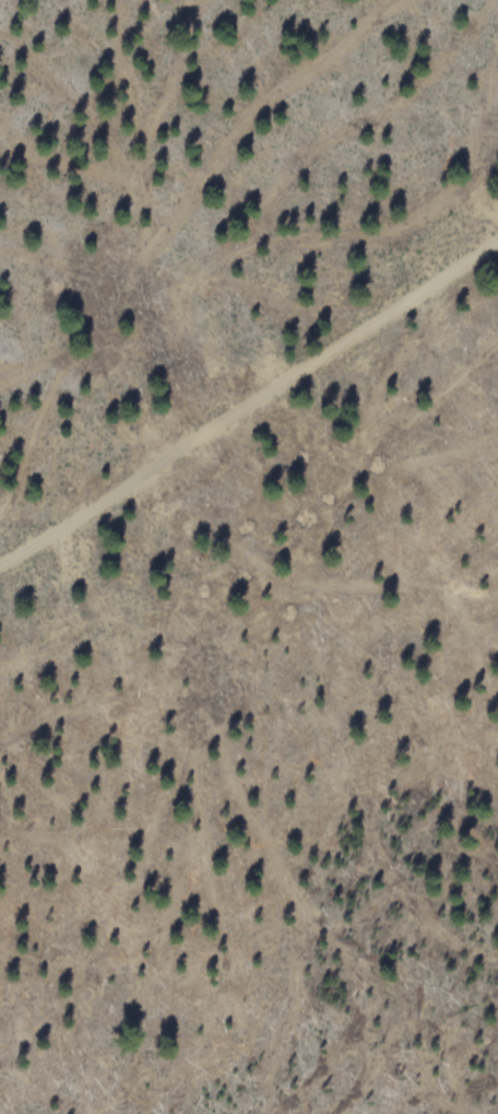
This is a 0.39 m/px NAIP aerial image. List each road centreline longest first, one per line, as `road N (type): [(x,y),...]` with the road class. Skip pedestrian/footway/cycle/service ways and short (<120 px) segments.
road 1 (track): [(0,573),(497,241)]

